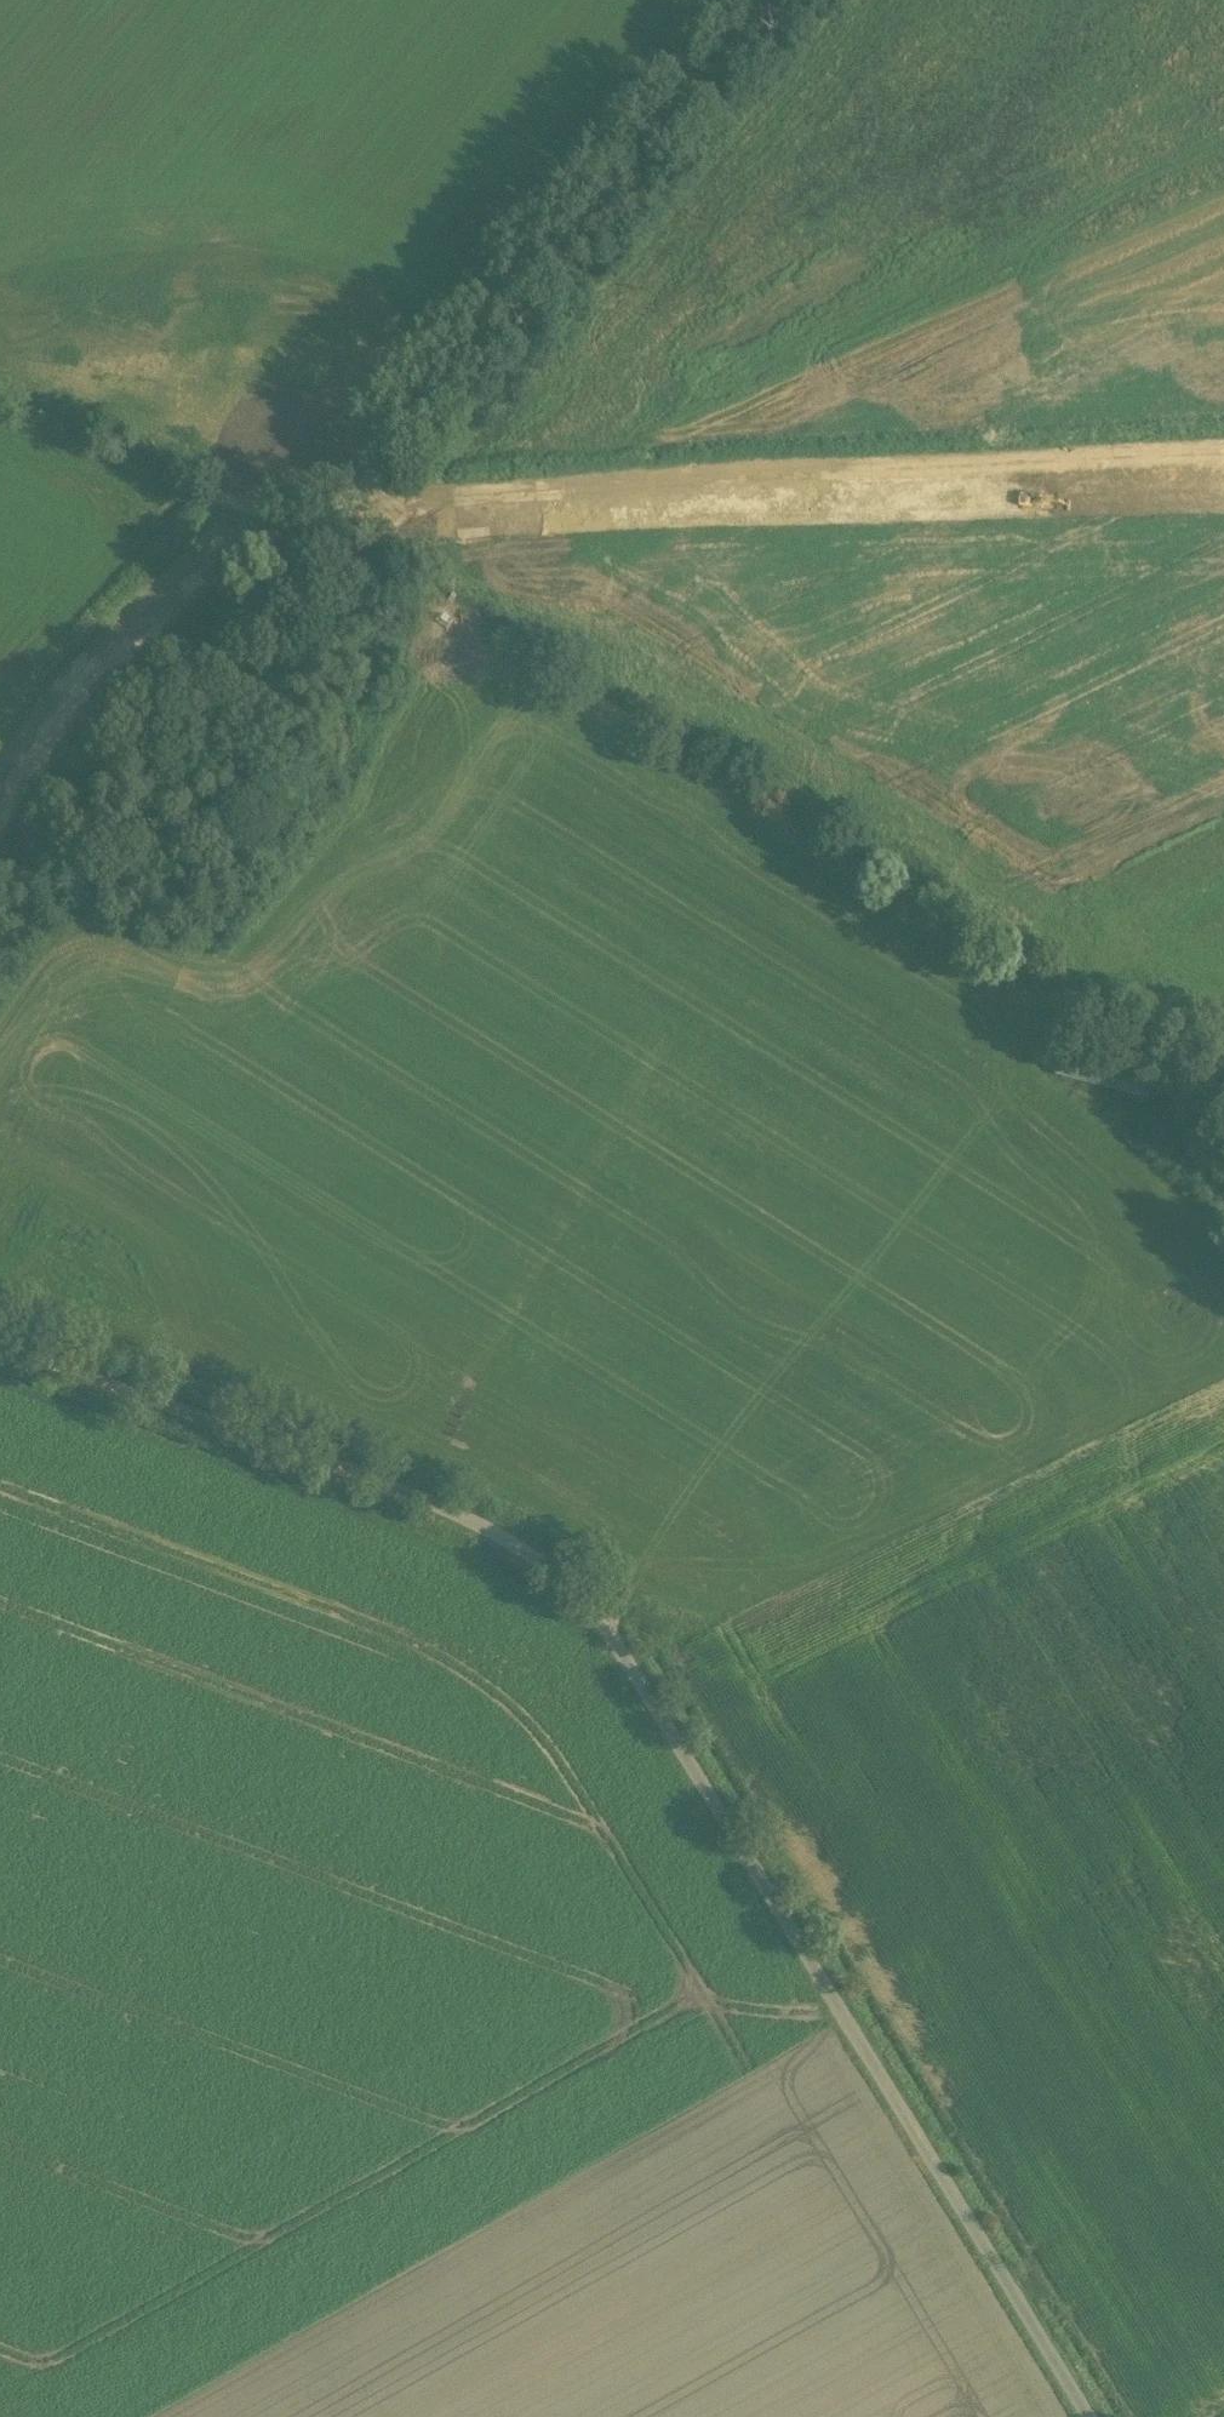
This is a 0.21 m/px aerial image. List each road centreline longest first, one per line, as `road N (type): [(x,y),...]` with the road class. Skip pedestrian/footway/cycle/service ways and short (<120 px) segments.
road 1 (unclassified): [(1087,2416),(602,1618),(497,1531),(0,1342)]
road 2 (track): [(773,0),(221,649),(0,927)]

